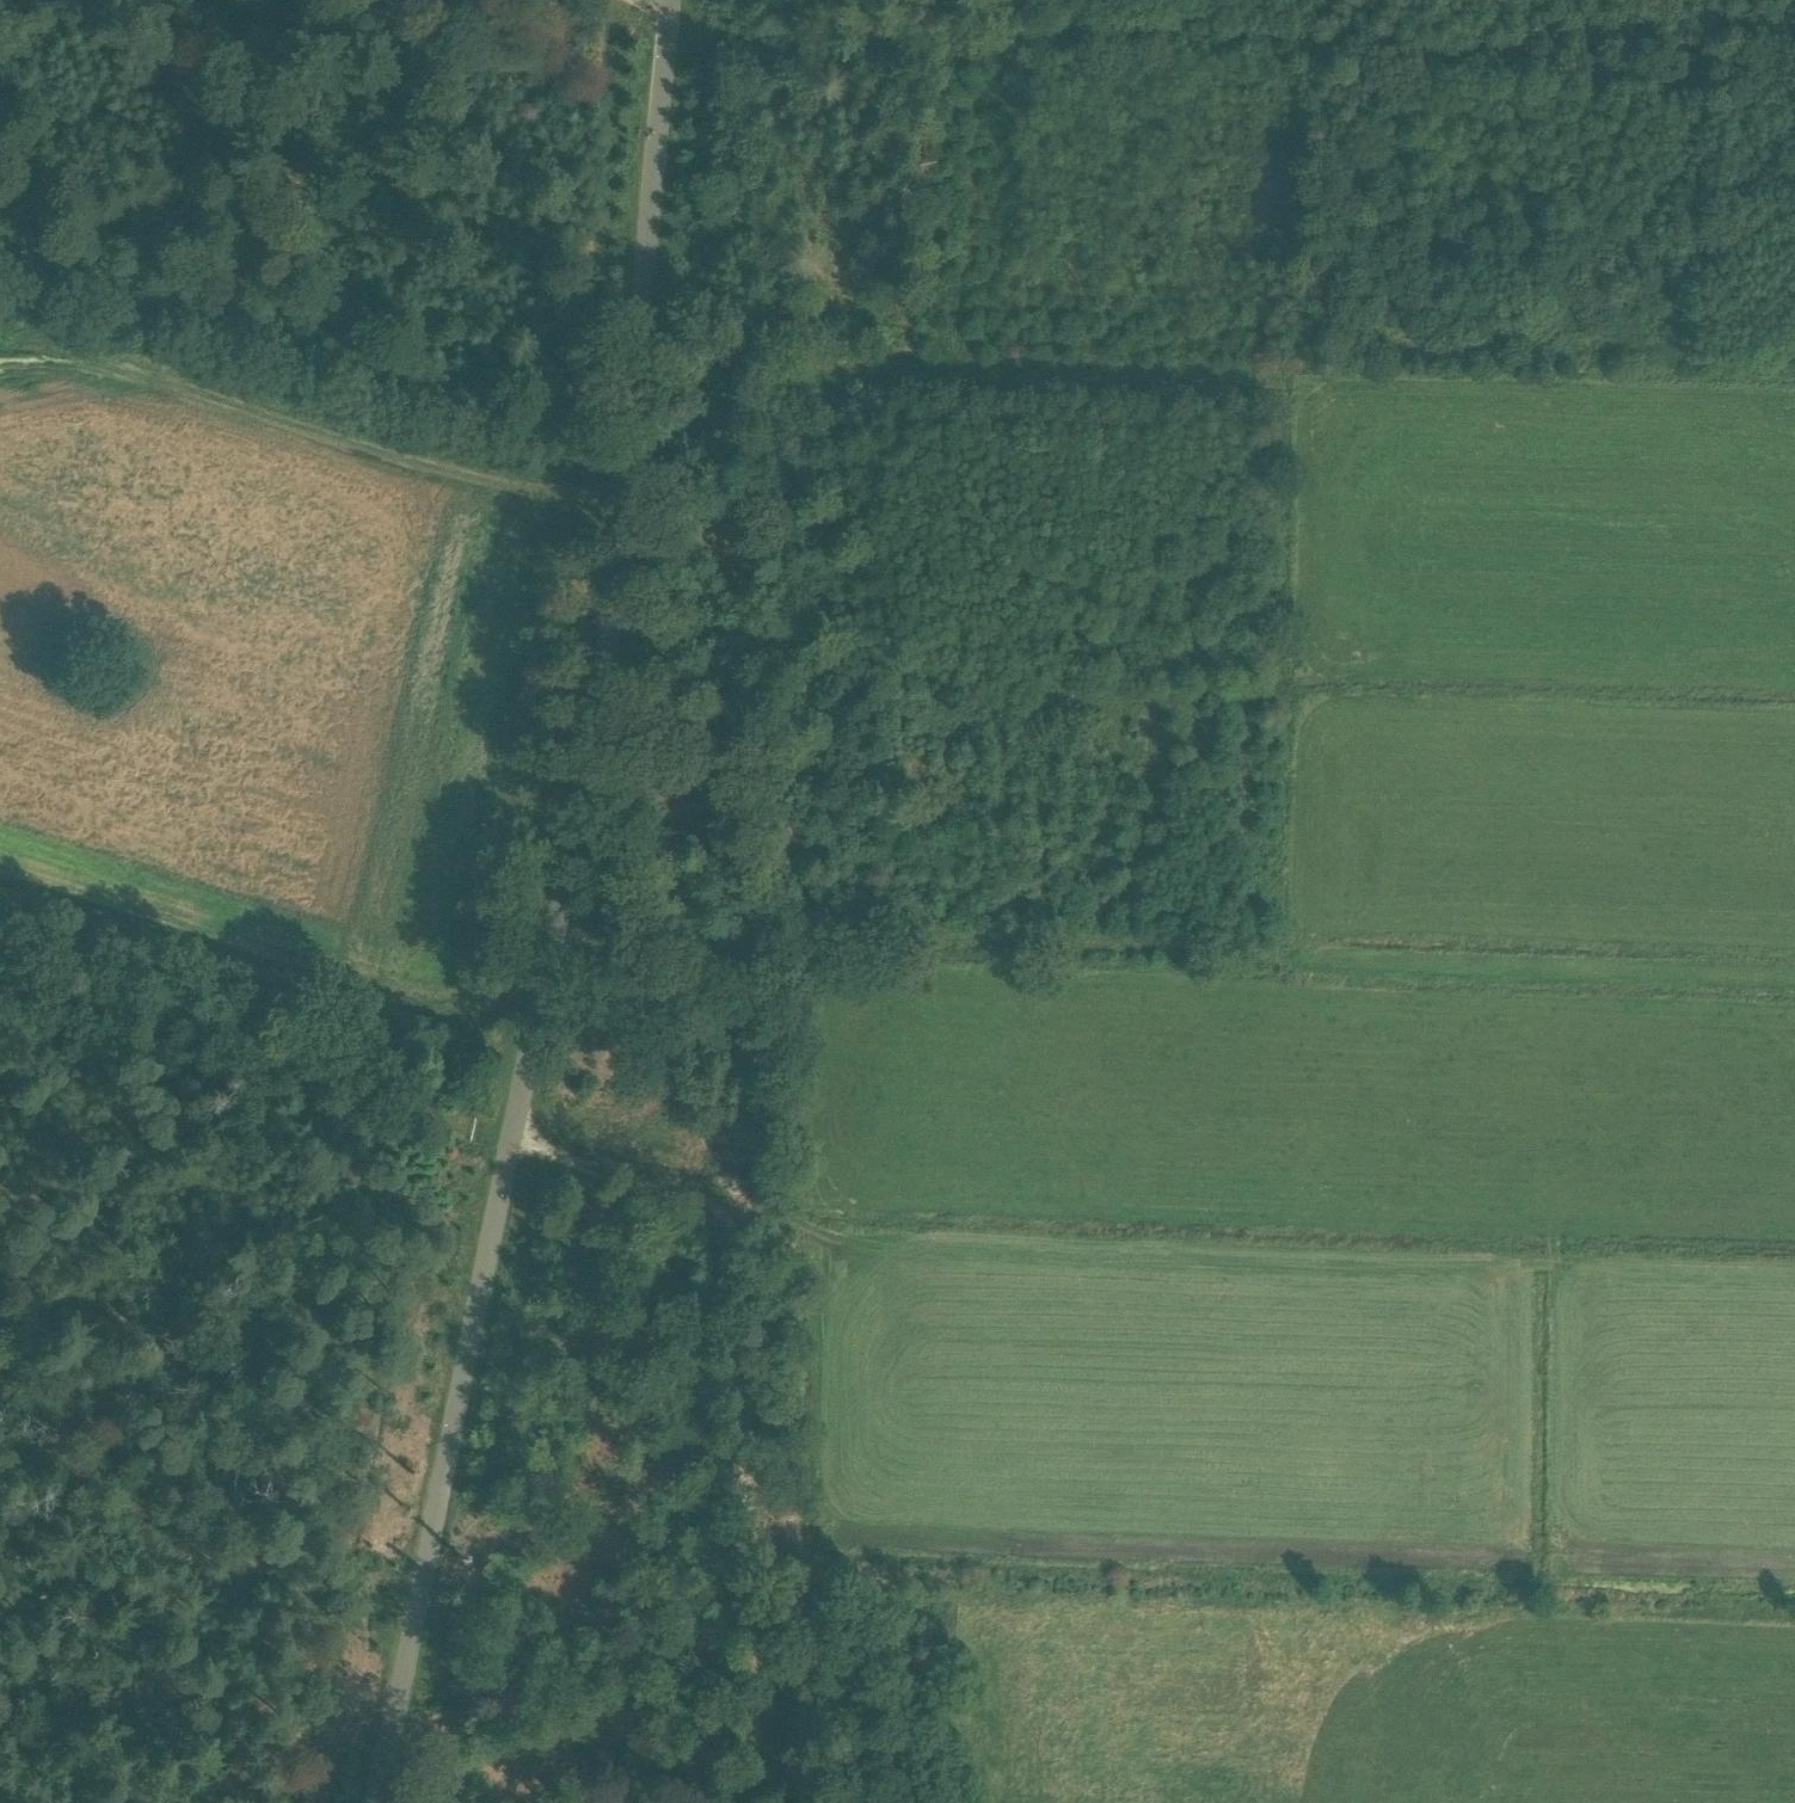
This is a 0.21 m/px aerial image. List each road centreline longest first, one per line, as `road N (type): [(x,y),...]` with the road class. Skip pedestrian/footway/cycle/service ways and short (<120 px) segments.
road 1 (unclassified): [(374,1802),(594,738),(669,0)]
road 2 (track): [(604,0),(603,187),(573,491),(485,1028),(524,1082)]
road 3 (track): [(511,1140),(692,1196),(717,1322),(737,1802)]

